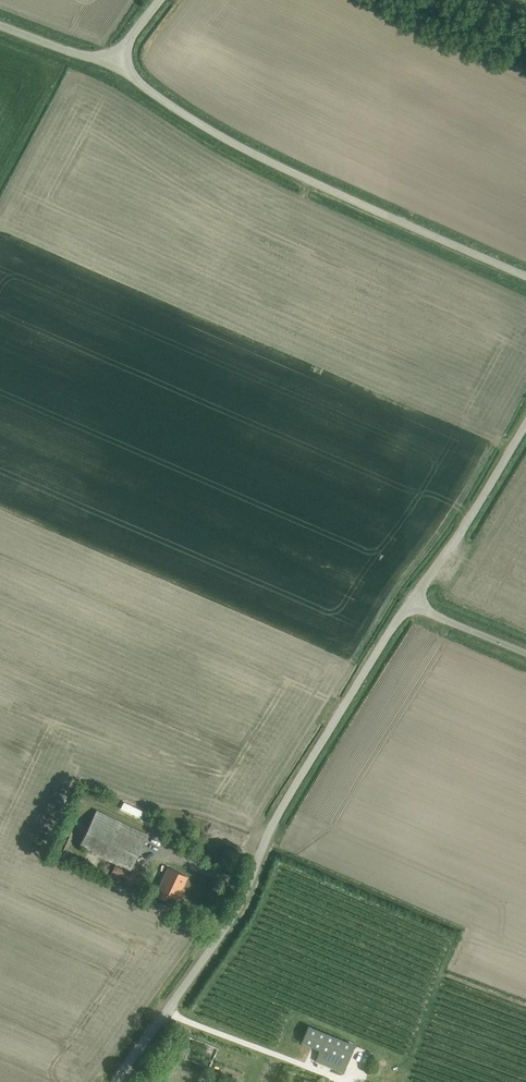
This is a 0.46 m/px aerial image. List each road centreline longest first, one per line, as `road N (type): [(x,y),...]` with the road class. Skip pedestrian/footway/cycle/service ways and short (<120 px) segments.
road 1 (unclassified): [(411,602),(288,795),(228,921),(113,1081)]
road 2 (unclassified): [(113,64),(184,115),(291,172),(525,278)]
road 3 (unclassified): [(525,422),(411,602)]
road 4 (unclassified): [(525,653),(411,602)]

